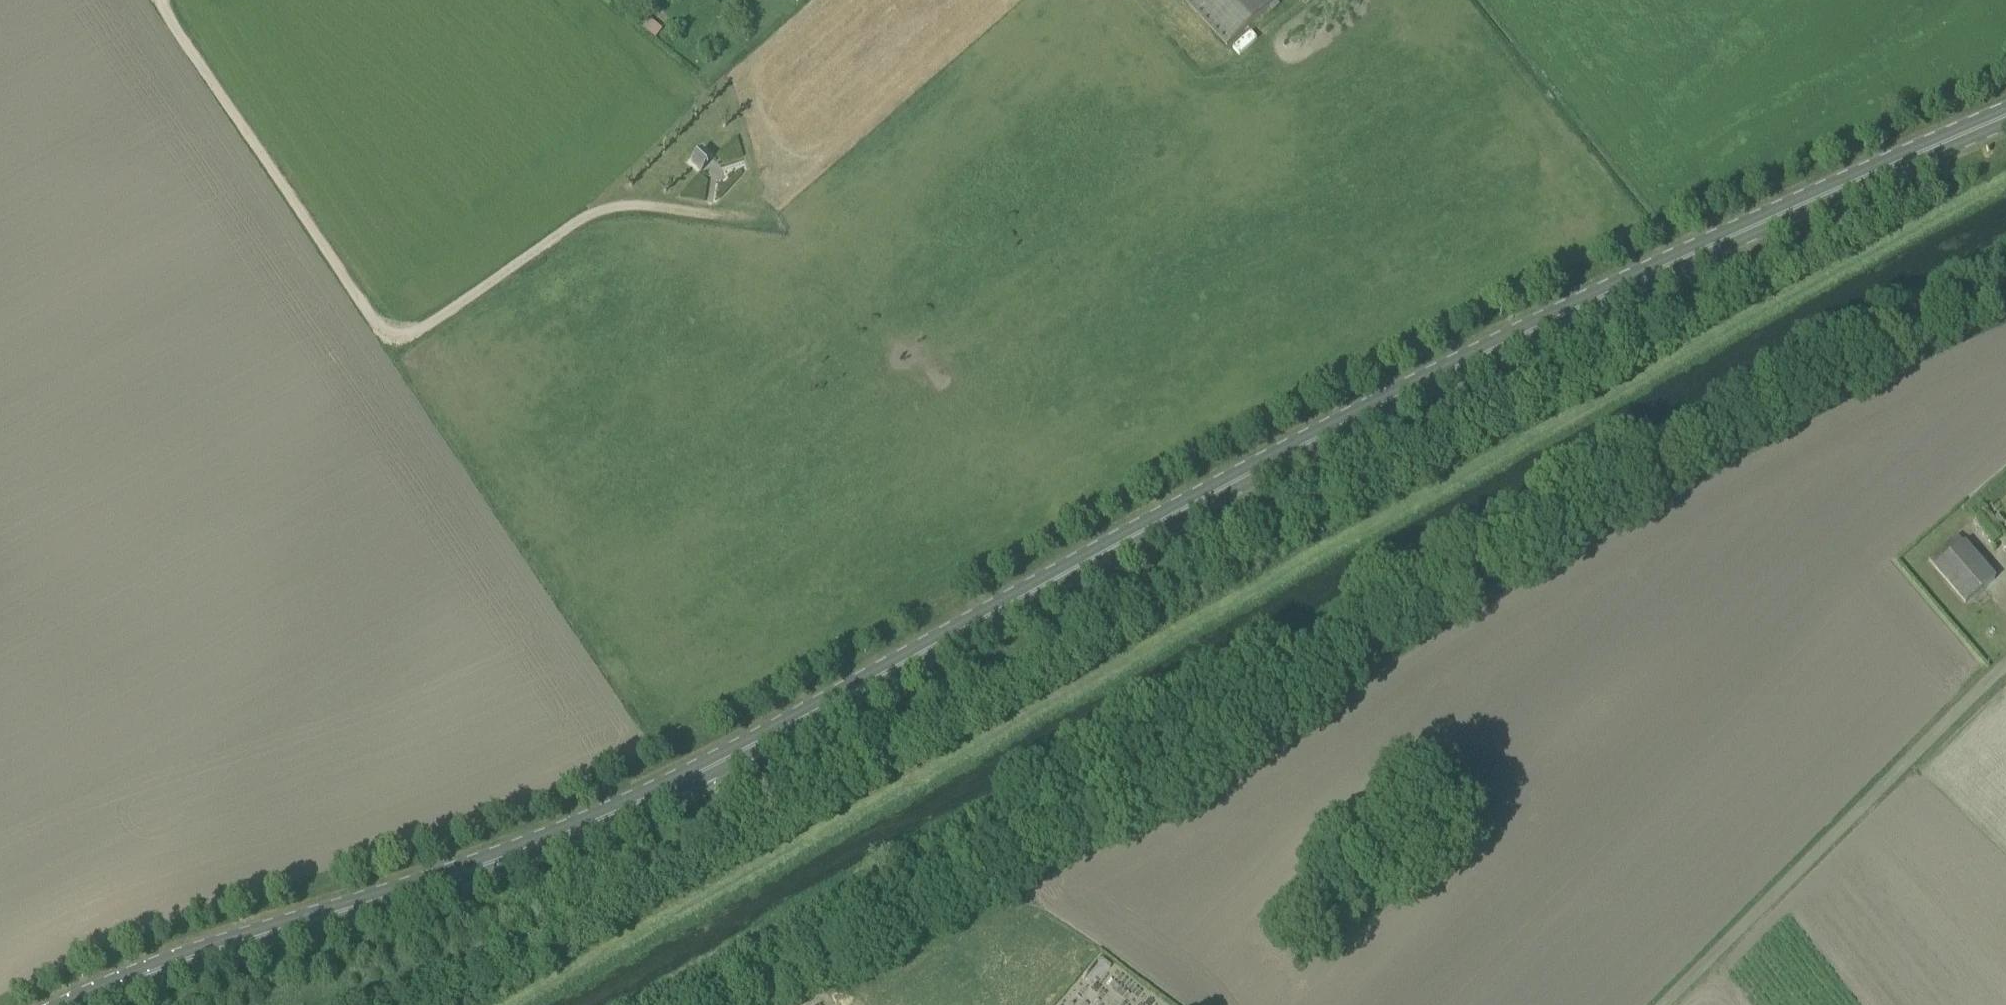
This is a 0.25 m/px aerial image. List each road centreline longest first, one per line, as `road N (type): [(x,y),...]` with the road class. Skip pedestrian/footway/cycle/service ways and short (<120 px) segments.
road 1 (primary): [(76,1004),(627,808),(1595,302),(2005,116)]
road 2 (track): [(161,0),(380,326),(396,335),(418,331),(611,209),(740,229)]
road 3 (unclassified): [(1667,1004),(2005,666)]

